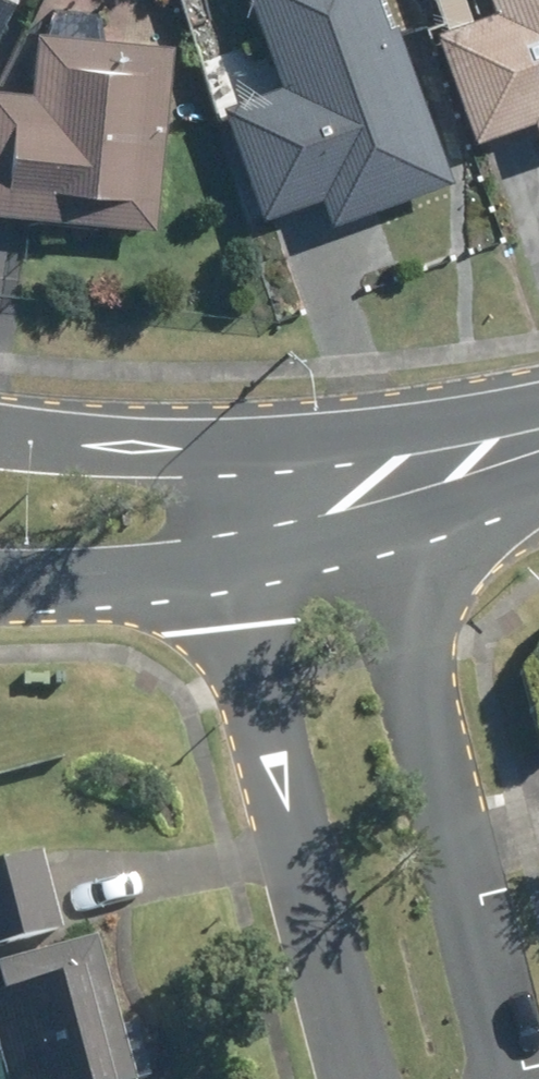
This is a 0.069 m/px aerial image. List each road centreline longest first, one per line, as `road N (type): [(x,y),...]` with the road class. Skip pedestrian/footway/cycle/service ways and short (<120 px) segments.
road 1 (residential): [(381,533),(513,1078)]
road 2 (residential): [(374,1078),(249,561)]
road 3 (tertiary): [(0,435),(87,446),(296,444)]
road 4 (tertiary): [(249,561),(0,581)]
road 5 (tertiary): [(296,444),(538,402)]
road 6 (tertiary): [(538,477),(381,533)]
road 7 (tertiary): [(381,533),(249,561)]
road 8 (residential): [(249,561),(263,480),(296,444)]
road 9 (residential): [(296,444),(353,483),(381,533)]

